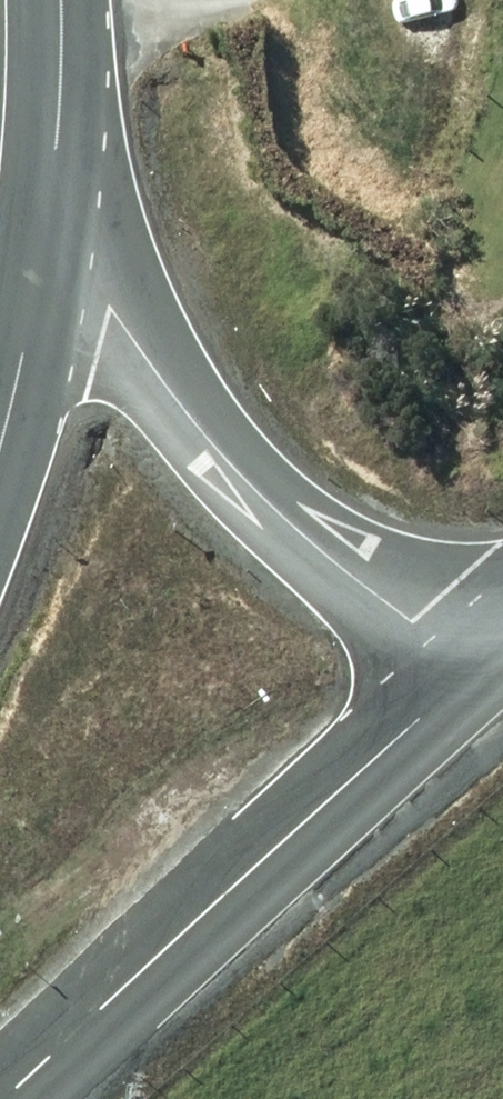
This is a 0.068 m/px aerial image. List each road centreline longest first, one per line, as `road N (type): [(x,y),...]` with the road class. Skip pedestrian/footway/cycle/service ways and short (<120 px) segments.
road 1 (tertiary): [(455,677),(7,1098)]
road 2 (tertiary): [(455,677),(44,252)]
road 3 (secondary): [(44,252),(60,112),(59,0)]
road 4 (secondary): [(0,458),(31,346),(44,252)]

